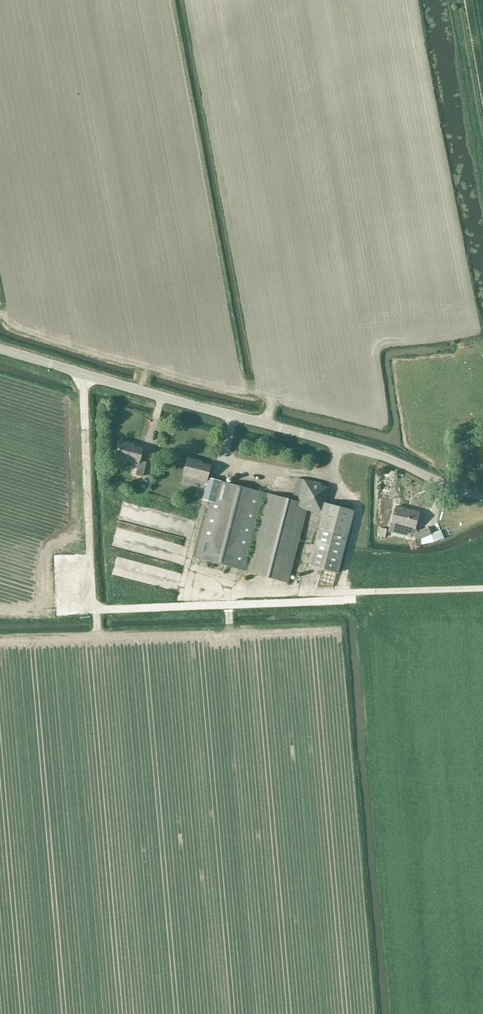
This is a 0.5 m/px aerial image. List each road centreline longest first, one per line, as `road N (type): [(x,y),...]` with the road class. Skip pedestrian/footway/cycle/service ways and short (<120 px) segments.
road 1 (unclassified): [(482,497),(341,443),(0,350)]

